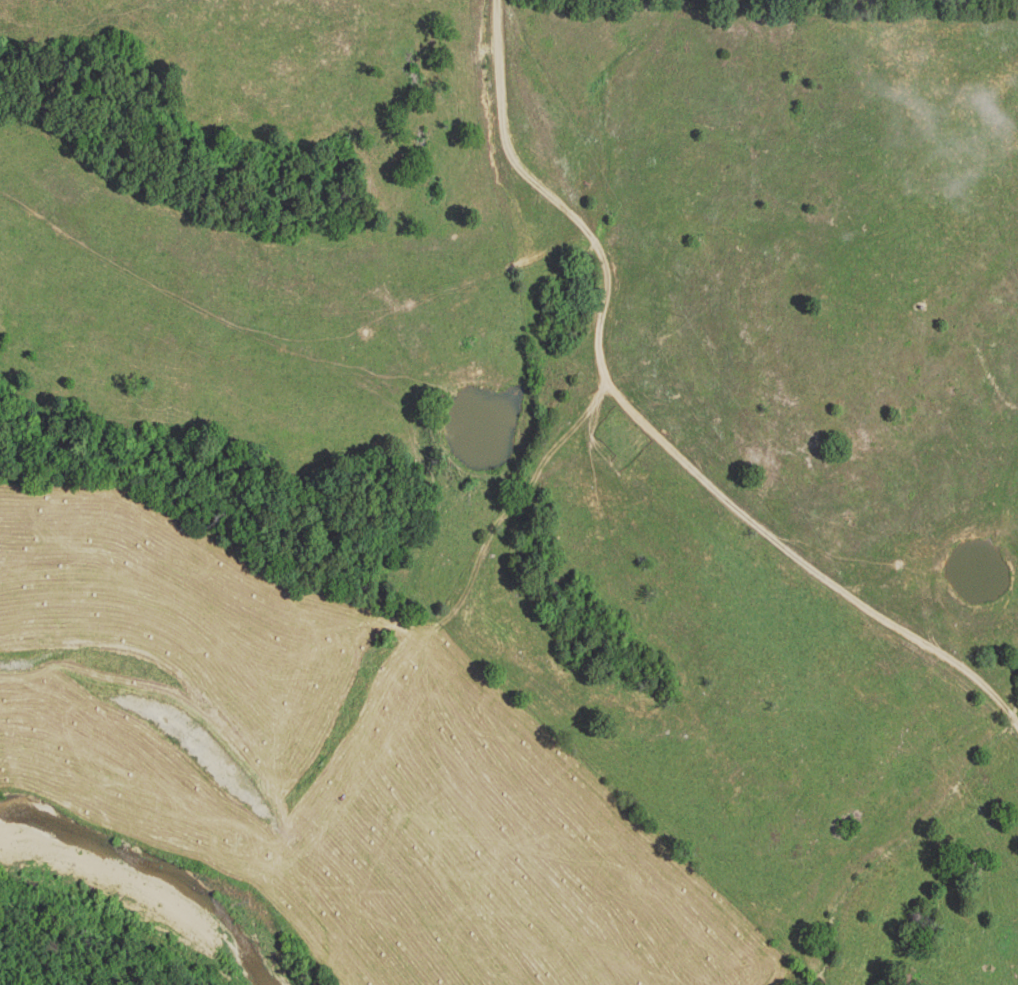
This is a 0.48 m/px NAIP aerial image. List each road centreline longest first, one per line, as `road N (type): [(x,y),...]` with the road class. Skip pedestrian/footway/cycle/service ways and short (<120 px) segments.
road 1 (residential): [(1017,715),(977,672),(682,470),(629,406),(629,274),(565,162),(560,93),(544,77),(541,0)]

